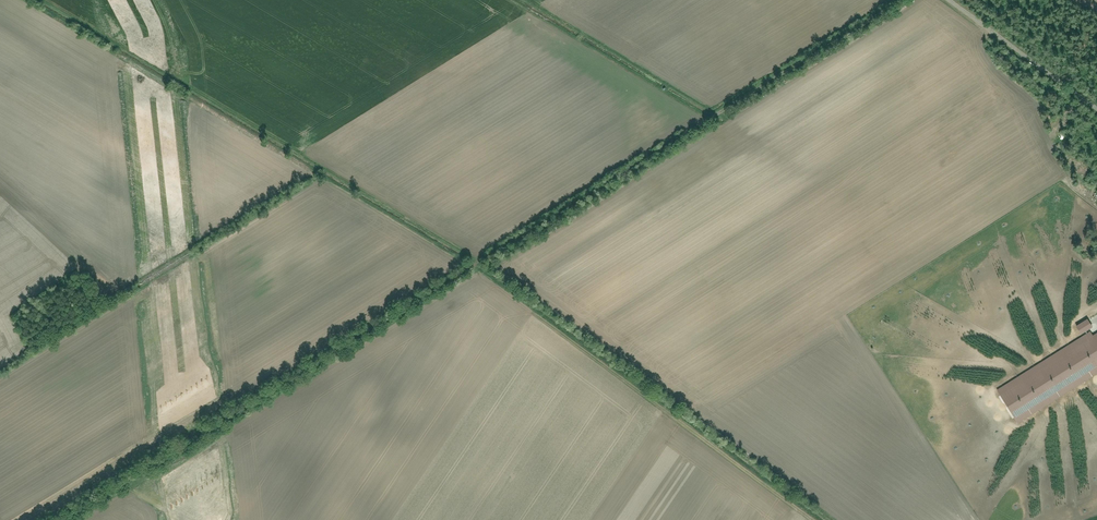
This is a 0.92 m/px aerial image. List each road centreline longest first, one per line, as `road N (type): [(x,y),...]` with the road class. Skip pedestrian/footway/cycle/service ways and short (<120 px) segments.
road 1 (unclassified): [(951,0),(1096,107)]

